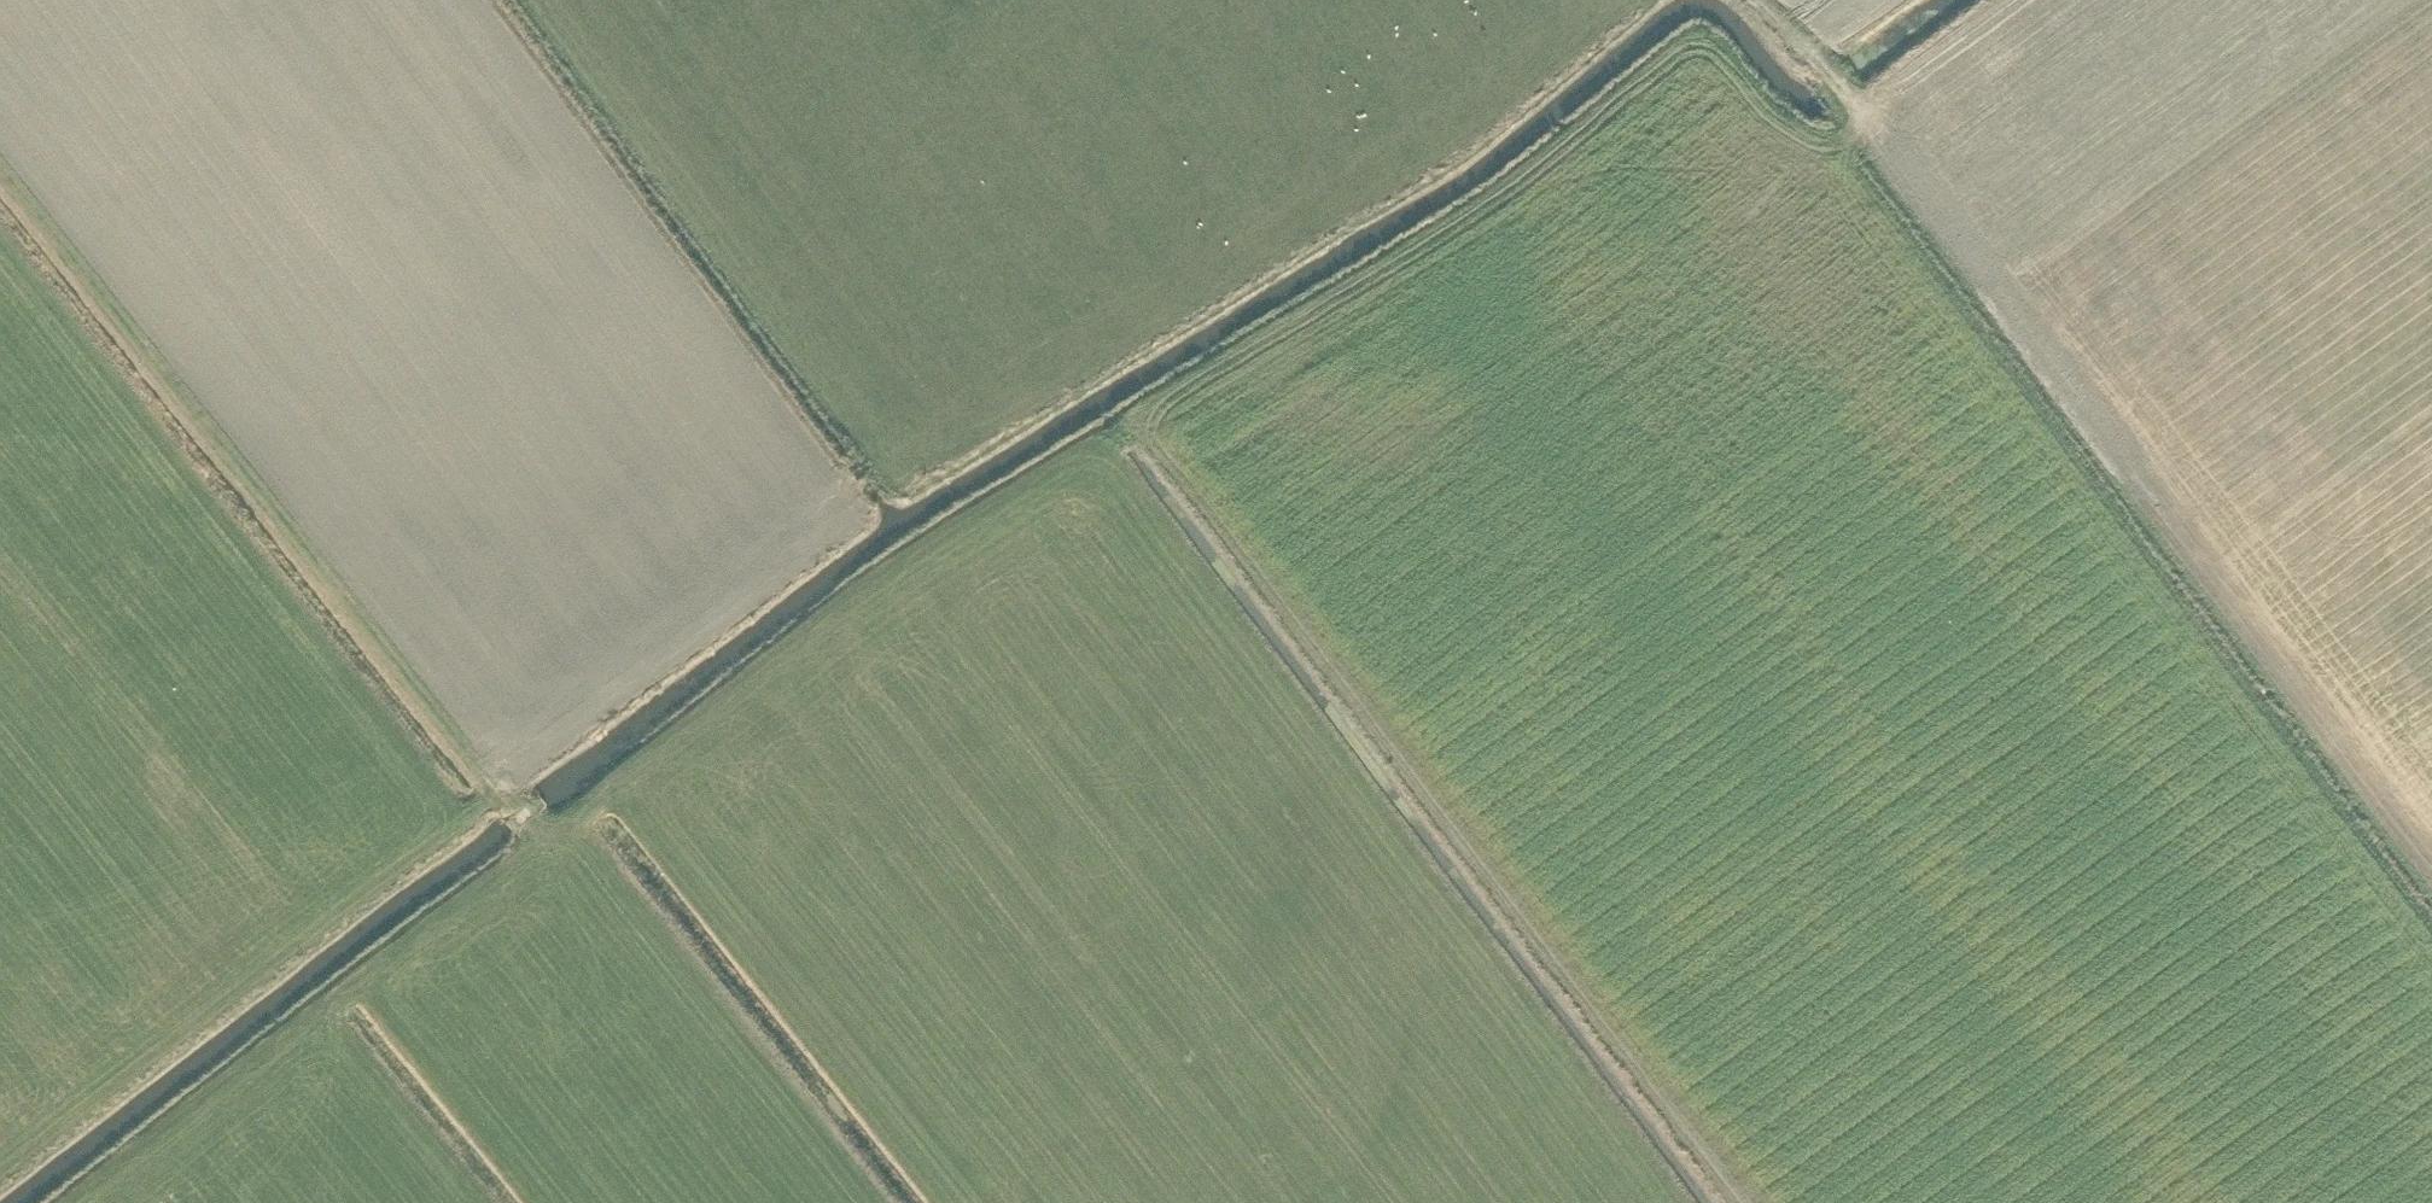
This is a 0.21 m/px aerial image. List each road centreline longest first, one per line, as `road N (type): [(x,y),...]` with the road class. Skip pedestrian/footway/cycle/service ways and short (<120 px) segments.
road 1 (track): [(0,173),(503,803)]

